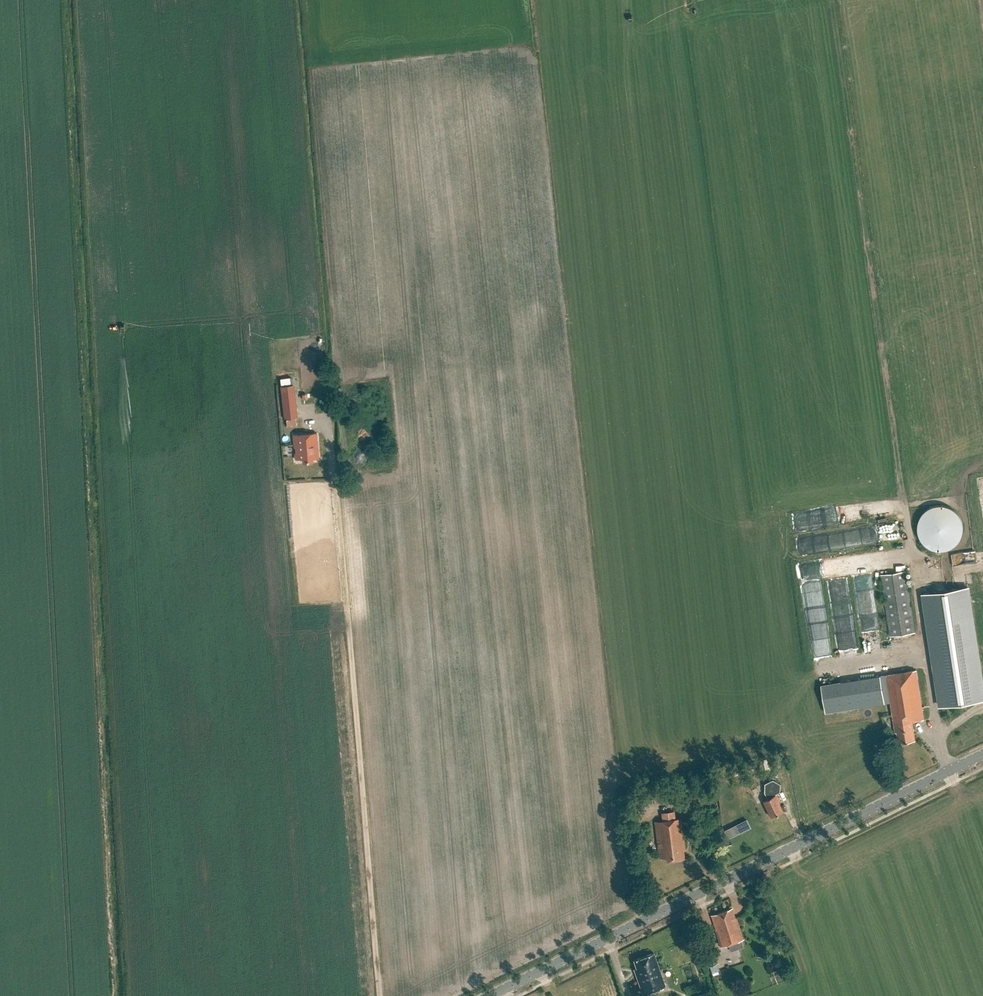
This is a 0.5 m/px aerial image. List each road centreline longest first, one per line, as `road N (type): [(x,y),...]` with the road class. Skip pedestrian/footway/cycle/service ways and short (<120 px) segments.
road 1 (tertiary): [(490,995),(982,754)]

